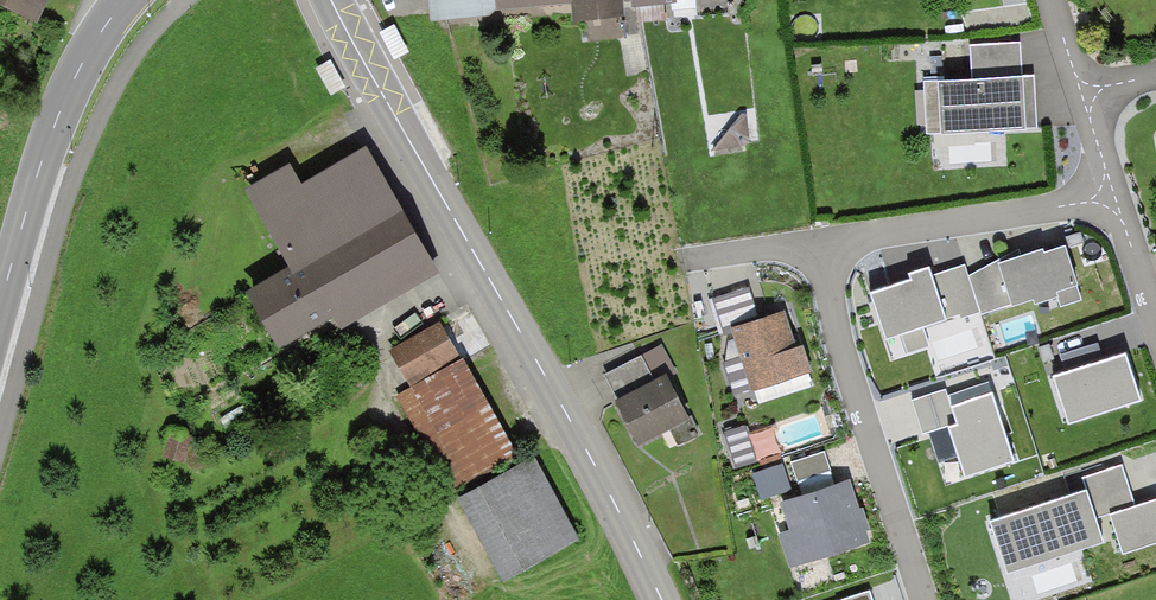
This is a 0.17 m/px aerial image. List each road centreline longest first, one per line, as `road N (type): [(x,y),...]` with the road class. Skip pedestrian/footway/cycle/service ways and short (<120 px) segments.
road 1 (tertiary): [(662,599),(563,407),(332,0)]
road 2 (residential): [(825,242),(842,345),(925,599)]
road 3 (unclassified): [(124,0),(69,88),(0,308)]
road 4 (residential): [(1113,184),(1066,203),(825,242)]
road 5 (residential): [(1155,319),(1113,184)]
road 6 (residential): [(825,242),(685,260)]

